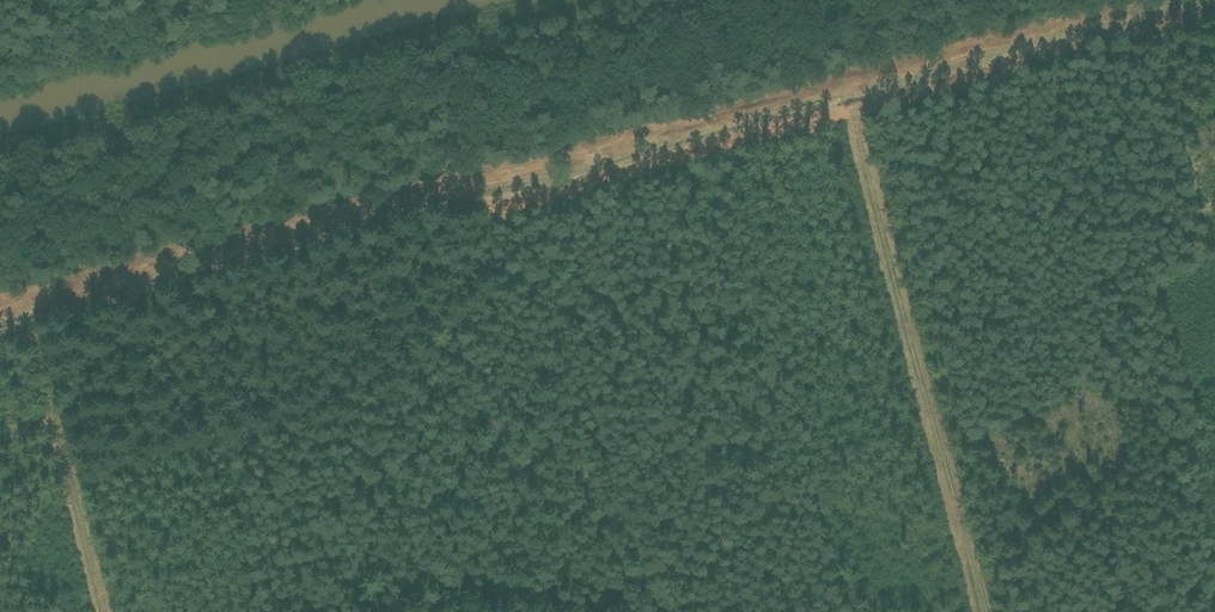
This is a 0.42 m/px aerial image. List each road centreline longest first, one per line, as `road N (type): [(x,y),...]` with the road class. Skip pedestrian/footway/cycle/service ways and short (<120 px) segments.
road 1 (unclassified): [(658,0),(0,173)]
road 2 (track): [(989,611),(835,0)]

